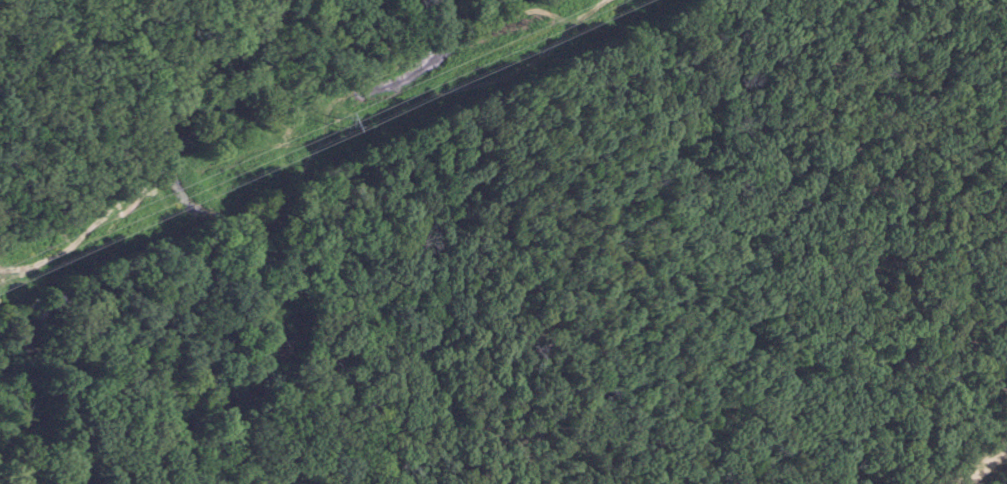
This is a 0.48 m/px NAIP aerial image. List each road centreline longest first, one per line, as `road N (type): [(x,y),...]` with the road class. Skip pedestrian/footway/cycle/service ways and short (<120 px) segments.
road 1 (track): [(583,0),(318,133),(155,189),(99,235),(0,270)]

